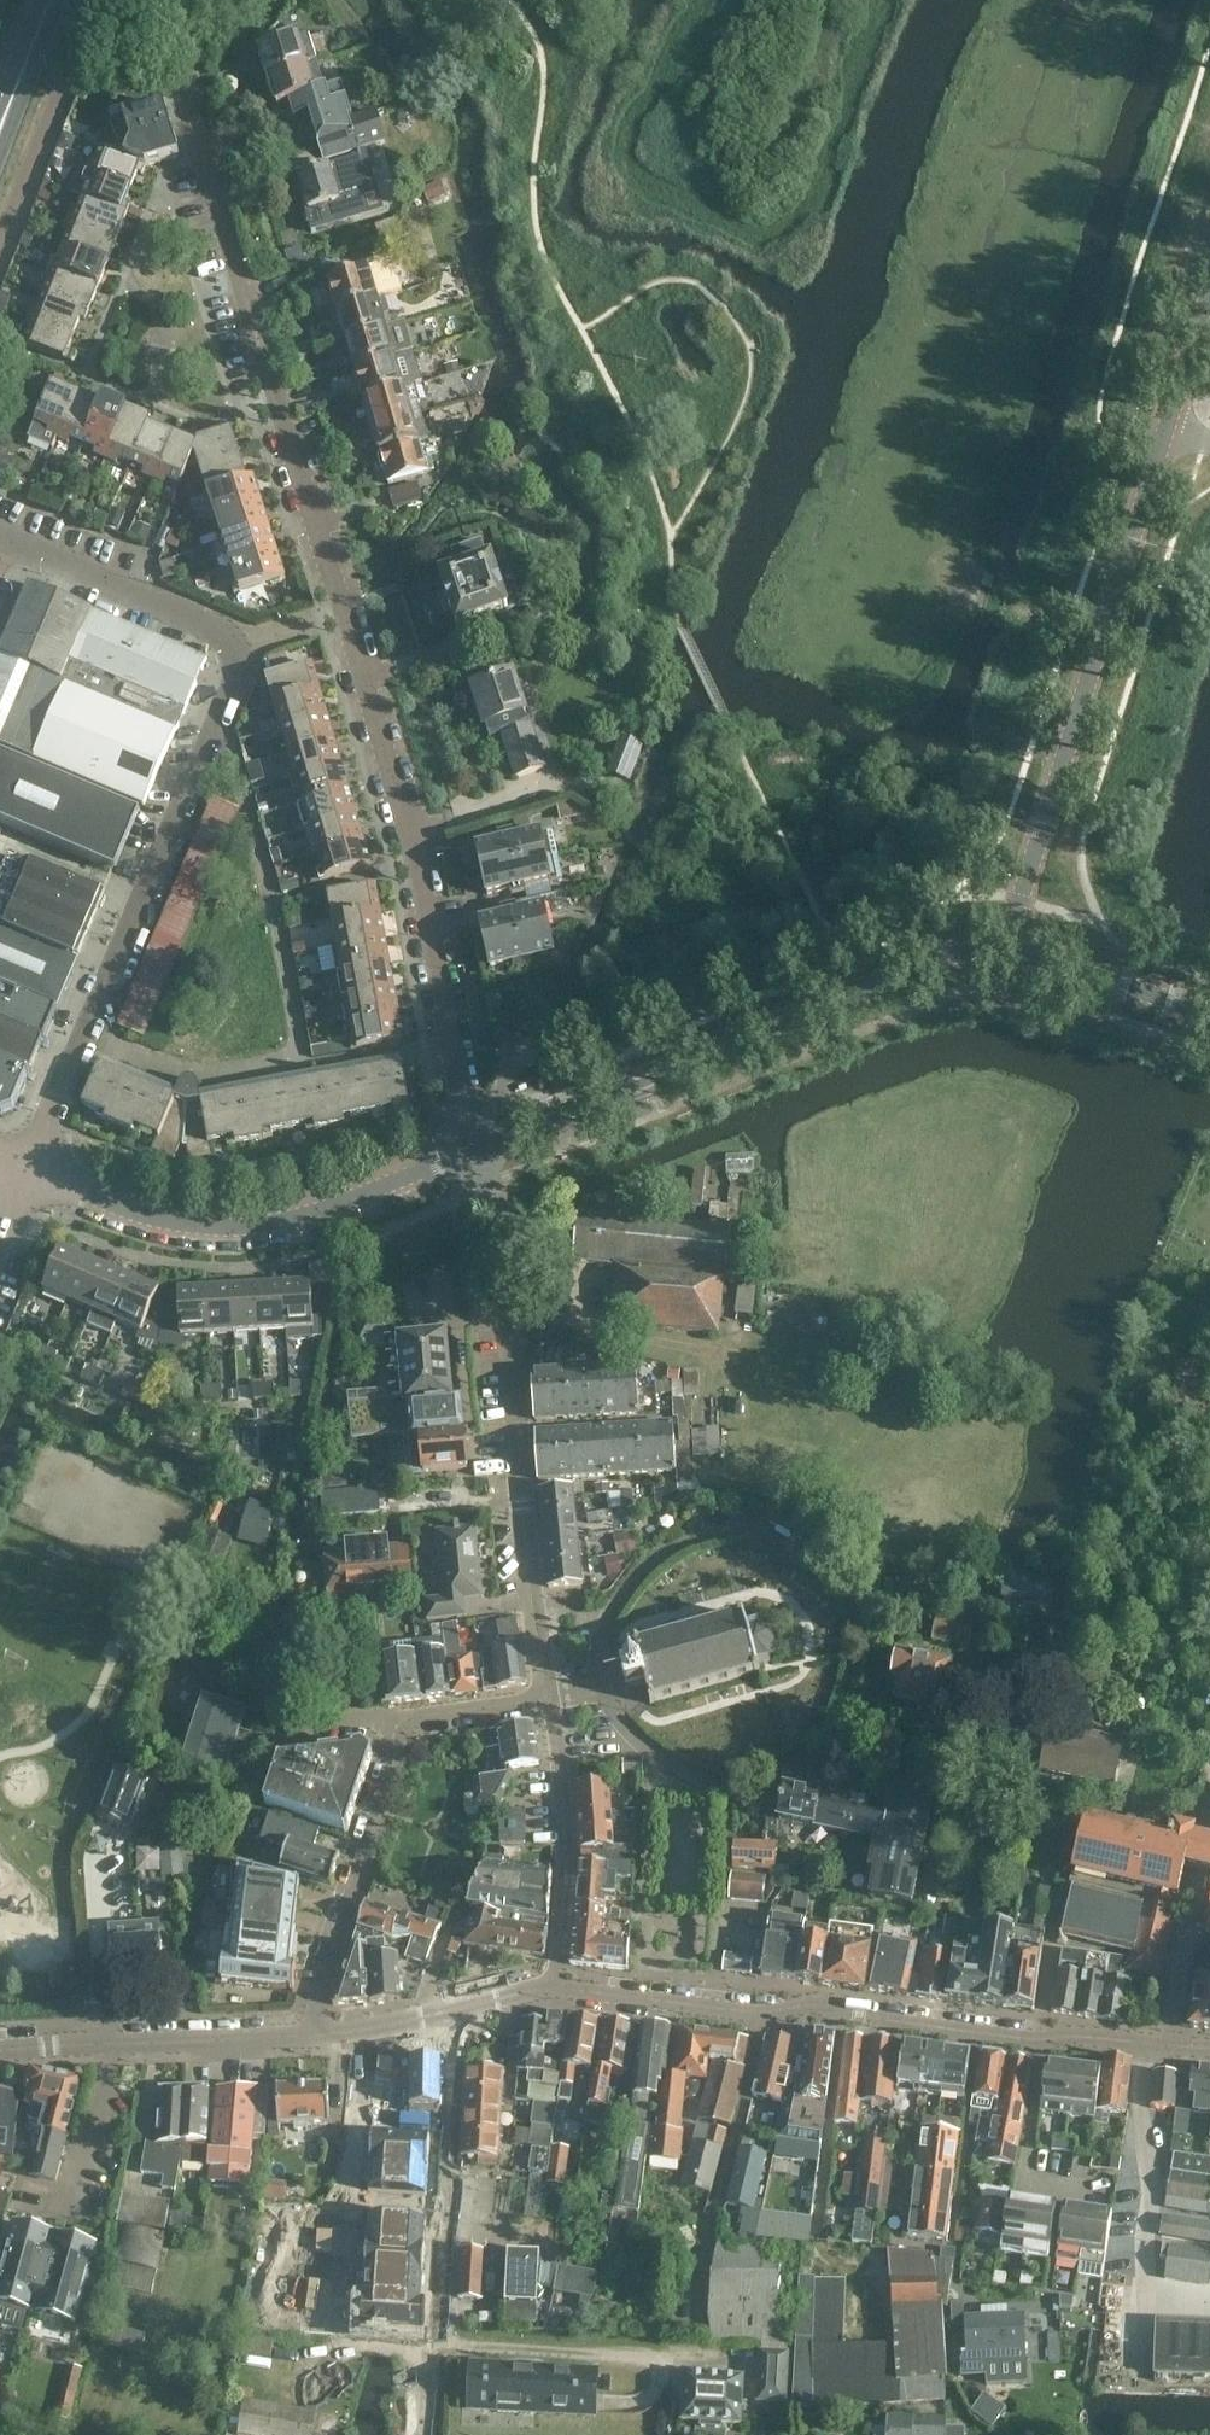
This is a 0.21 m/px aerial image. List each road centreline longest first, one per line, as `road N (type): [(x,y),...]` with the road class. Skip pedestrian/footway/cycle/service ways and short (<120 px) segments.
road 1 (residential): [(601,1691),(601,1641),(617,1610),(651,1566),(688,1541),(751,1534),(782,1545),(847,1590),(858,1617),(855,1661),(843,1714),(816,1748),(732,1783),(669,1763)]
road 2 (residential): [(557,1993),(761,2015),(840,2006),(911,2024),(1031,2039),(1209,2048)]
road 3 (unclassified): [(31,1173),(215,741),(242,647)]
road 4 (unclassified): [(480,1151),(935,962),(1006,948)]
road 5 (residential): [(480,1151),(463,1115),(425,894),(345,613)]
road 6 (residential): [(552,1700),(522,1507),(512,1321),(480,1151)]
road 7 (unclassified): [(1006,948),(1092,641),(1168,424)]
road 8 (residential): [(345,613),(188,101)]
road 9 (residential): [(552,1700),(406,1721),(320,2006),(318,2041)]
road 10 (unclassified): [(480,1151),(323,1216),(236,1228),(152,1214),(31,1173)]
road 11 (residential): [(432,2434),(461,2056),(454,2020)]
road 12 (residential): [(0,2051),(161,2052),(318,2041)]
road 13 (residential): [(557,1993),(570,1887),(552,1700)]
road 14 (unclassified): [(242,647),(210,625),(0,534)]
road 15 (unclassified): [(1209,1013),(1006,948)]
road 16 (track): [(1092,641),(952,591)]
road 17 (tertiary): [(0,131),(51,0)]
road 18 (unclassified): [(1168,424),(1209,292)]
road 19 (residential): [(318,2041),(454,2020)]

